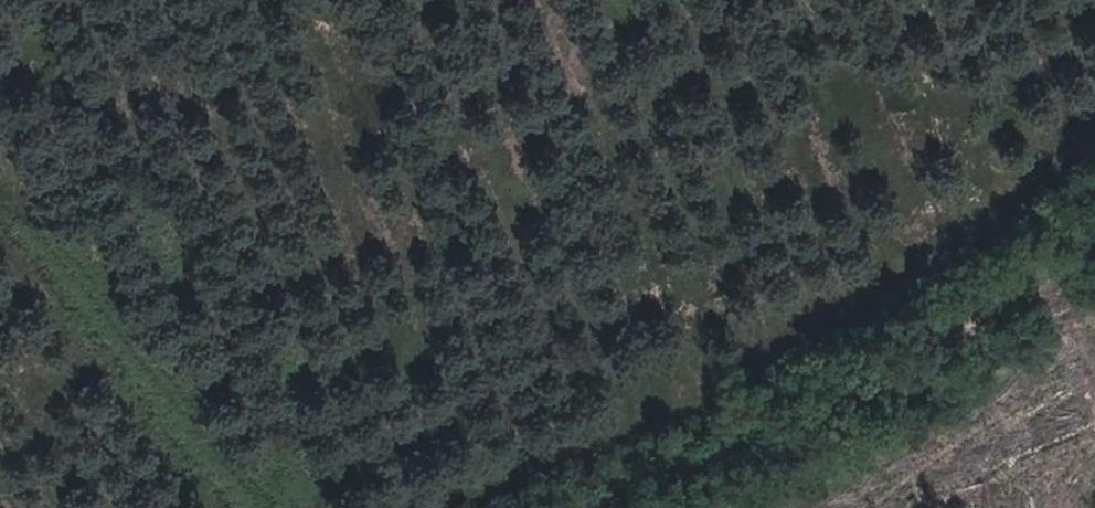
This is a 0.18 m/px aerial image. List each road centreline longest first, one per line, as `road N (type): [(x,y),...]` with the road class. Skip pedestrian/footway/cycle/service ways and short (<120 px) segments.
road 1 (track): [(628,507),(866,398),(1094,238)]

